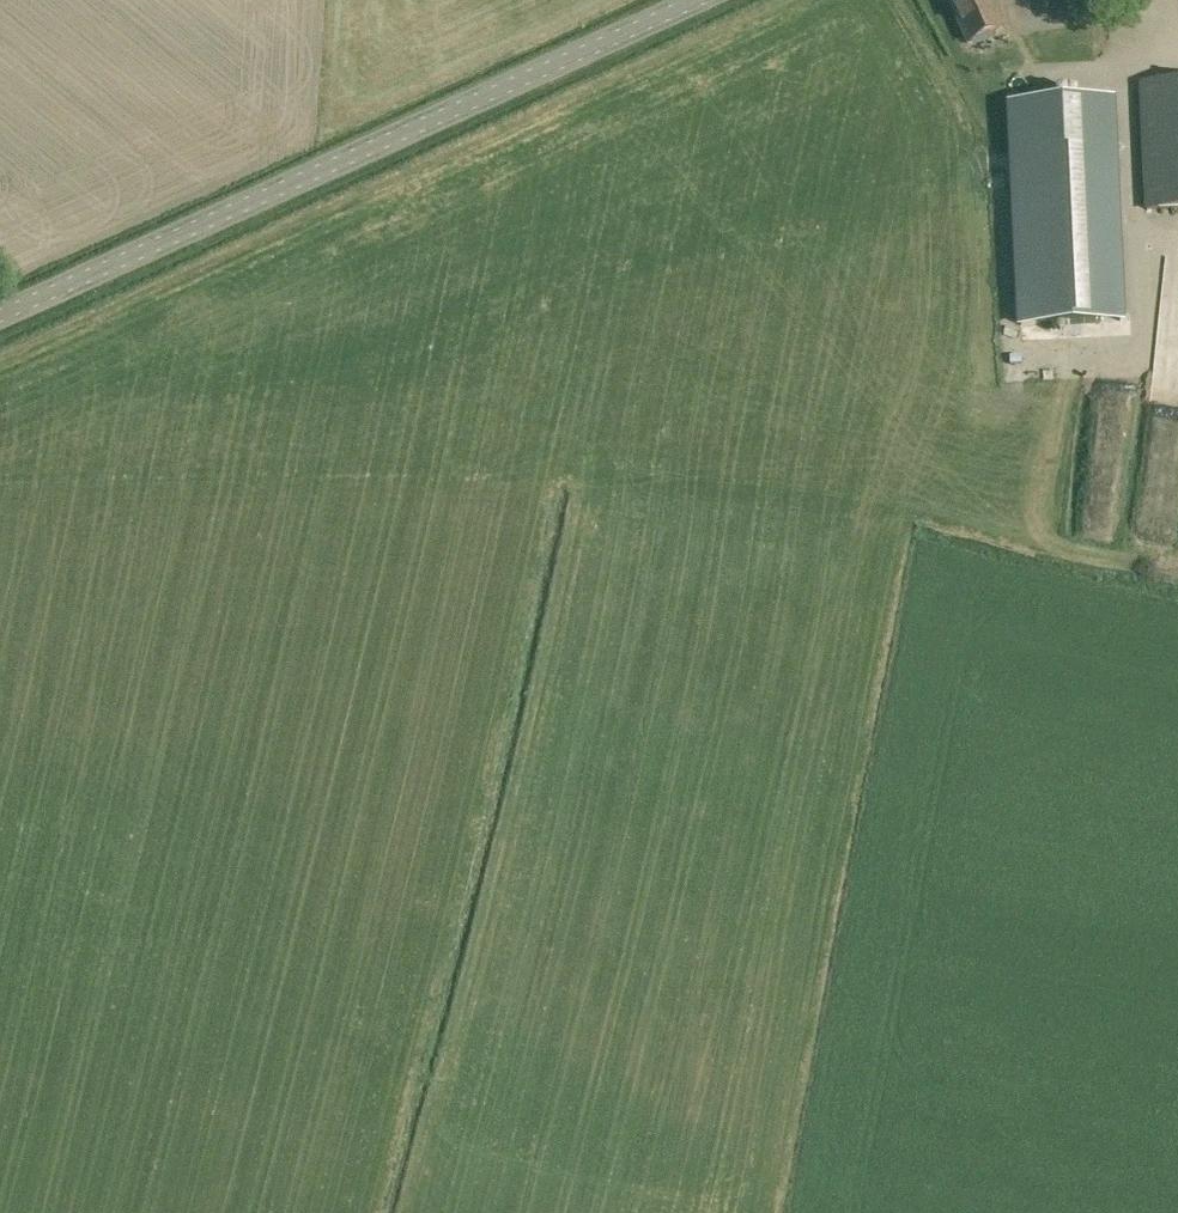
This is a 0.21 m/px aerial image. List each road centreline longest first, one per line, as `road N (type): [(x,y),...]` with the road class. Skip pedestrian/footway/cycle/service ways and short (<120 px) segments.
road 1 (tertiary): [(0,319),(708,0)]

